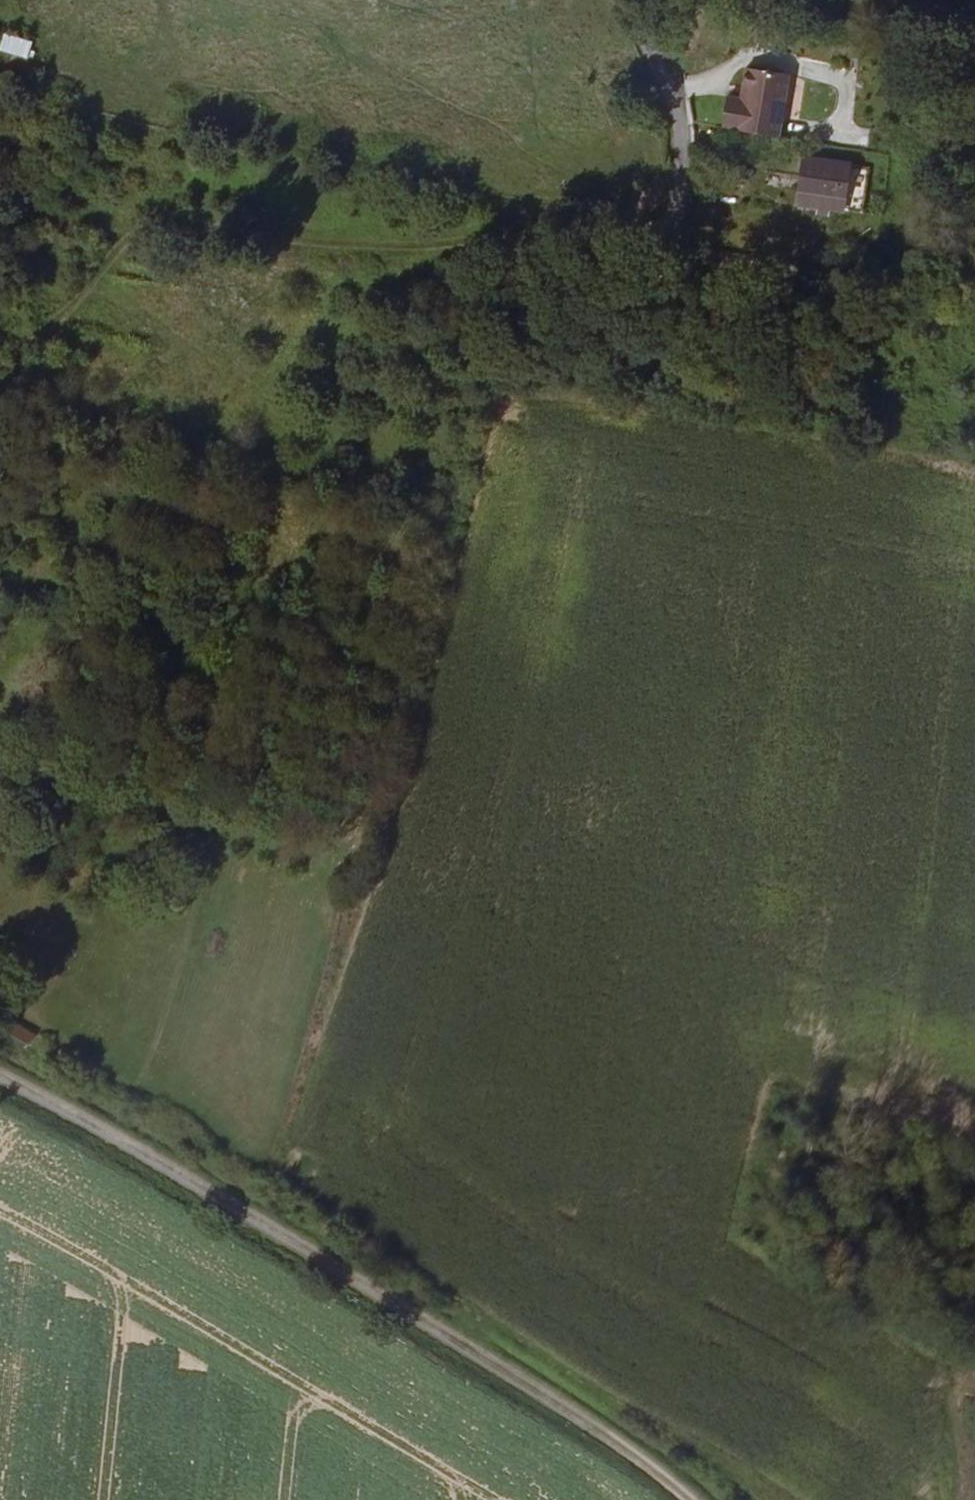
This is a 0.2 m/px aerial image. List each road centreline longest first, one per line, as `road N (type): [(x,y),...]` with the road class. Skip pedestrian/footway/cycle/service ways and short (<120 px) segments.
road 1 (track): [(696,1499),(605,1420),(276,1231)]
road 2 (residential): [(276,1231),(0,1073)]

